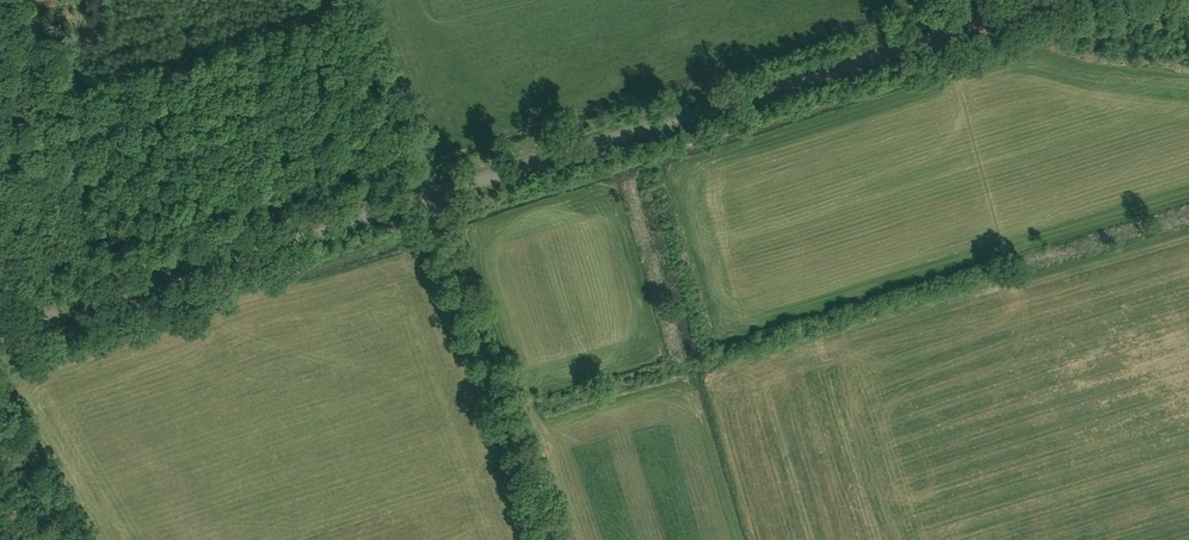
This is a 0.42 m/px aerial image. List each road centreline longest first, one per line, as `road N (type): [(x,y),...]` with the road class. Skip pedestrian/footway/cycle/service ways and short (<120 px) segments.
road 1 (residential): [(429,197),(947,35)]
road 2 (residential): [(0,332),(429,197)]
road 3 (residential): [(553,539),(429,197)]

